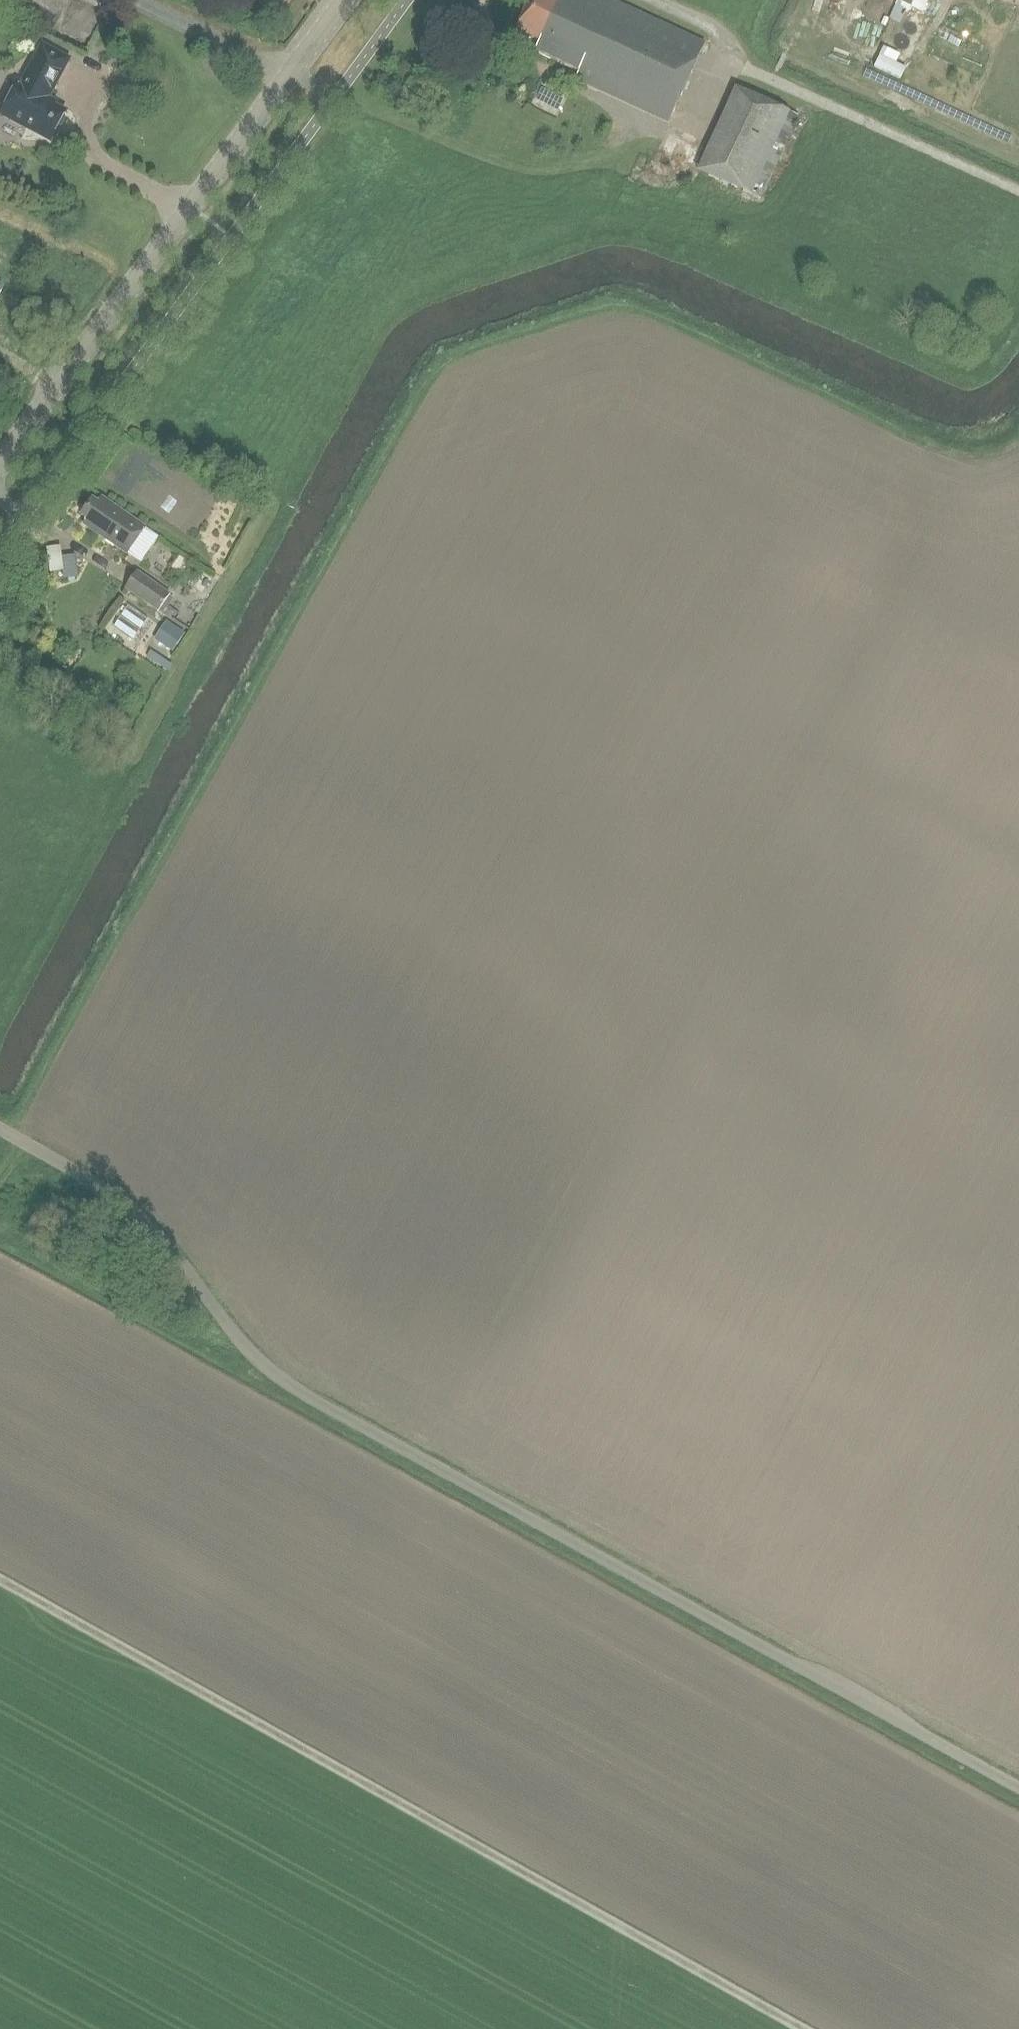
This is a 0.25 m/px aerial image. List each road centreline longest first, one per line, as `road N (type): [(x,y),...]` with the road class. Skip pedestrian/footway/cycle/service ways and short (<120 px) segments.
road 1 (unclassified): [(1018,1791),(312,1401),(268,1371),(166,1241),(124,1204),(0,1131)]
road 2 (secondary): [(0,466),(346,0)]

